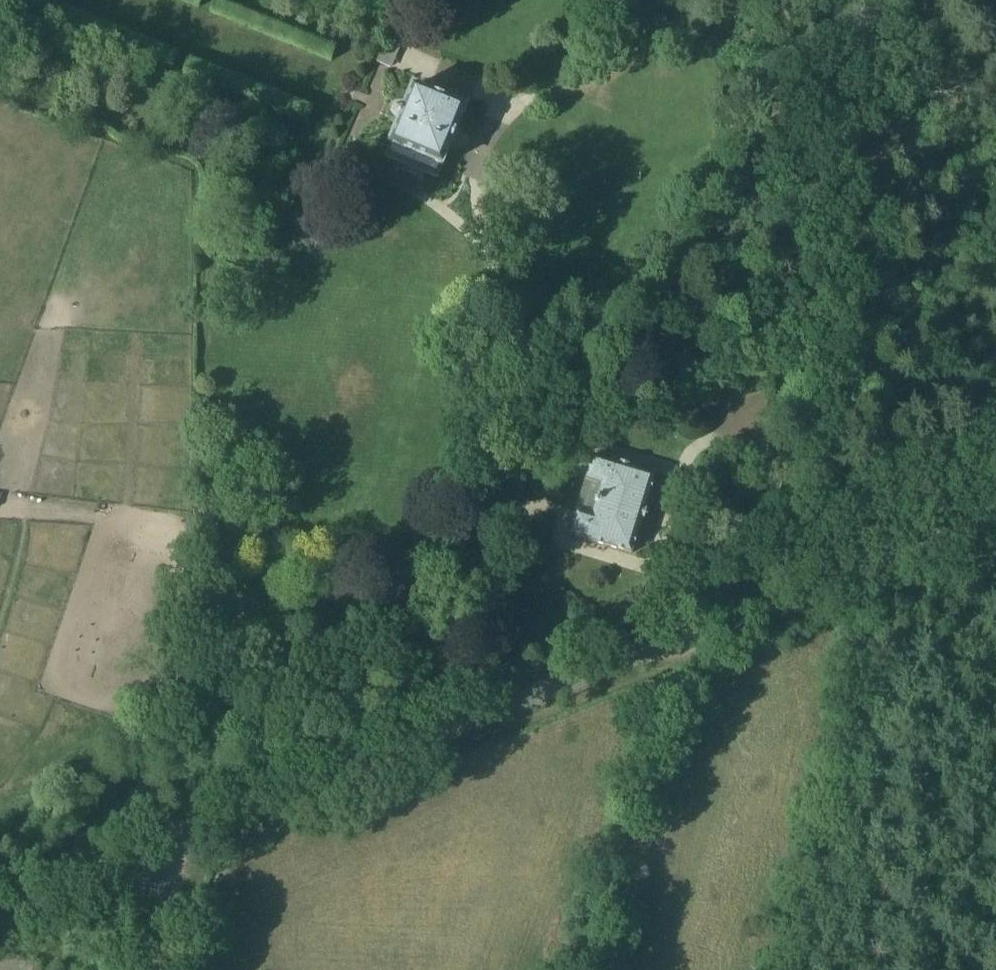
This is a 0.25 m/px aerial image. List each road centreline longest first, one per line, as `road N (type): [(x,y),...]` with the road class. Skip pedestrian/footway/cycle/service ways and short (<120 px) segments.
road 1 (tertiary): [(149,850),(995,517)]
road 2 (tertiary): [(0,910),(149,850)]
road 3 (tertiary): [(170,969),(149,850)]

